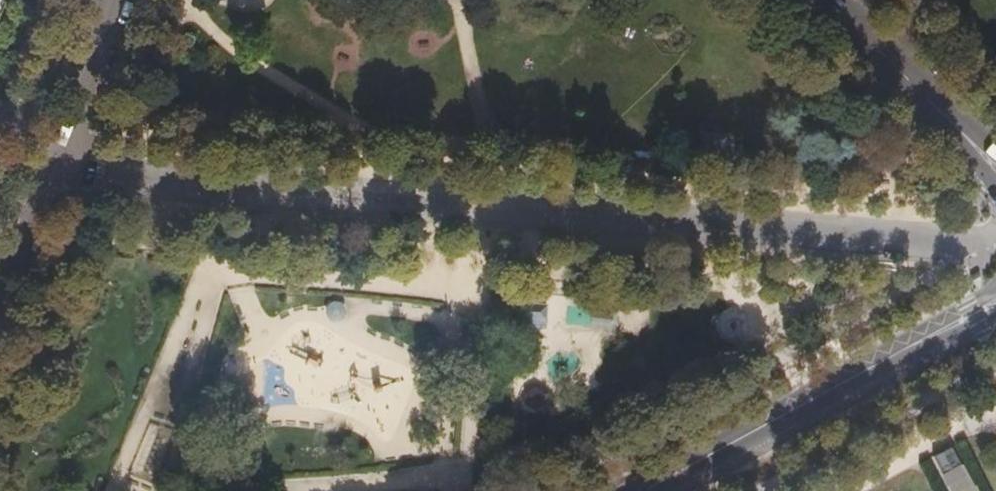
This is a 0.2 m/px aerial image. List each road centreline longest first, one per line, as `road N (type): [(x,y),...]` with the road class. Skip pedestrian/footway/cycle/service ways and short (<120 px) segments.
road 1 (secondary): [(995,304),(647,490)]
road 2 (residential): [(0,280),(54,166),(112,0)]
road 3 (tertiary): [(825,0),(984,154)]

